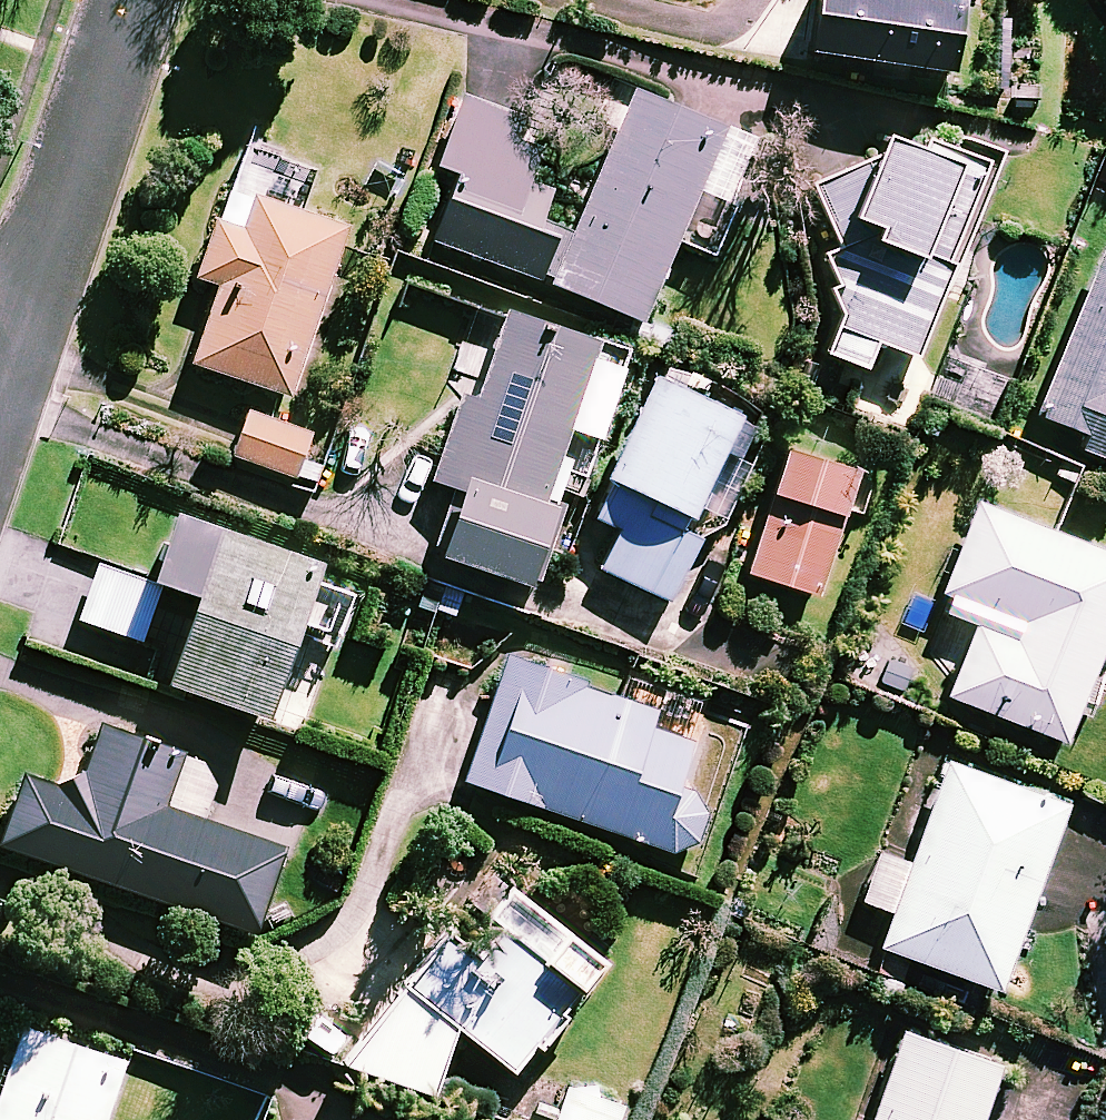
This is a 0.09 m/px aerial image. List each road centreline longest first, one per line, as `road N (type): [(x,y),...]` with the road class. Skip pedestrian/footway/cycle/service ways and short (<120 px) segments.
road 1 (residential): [(12,349),(136,0)]

